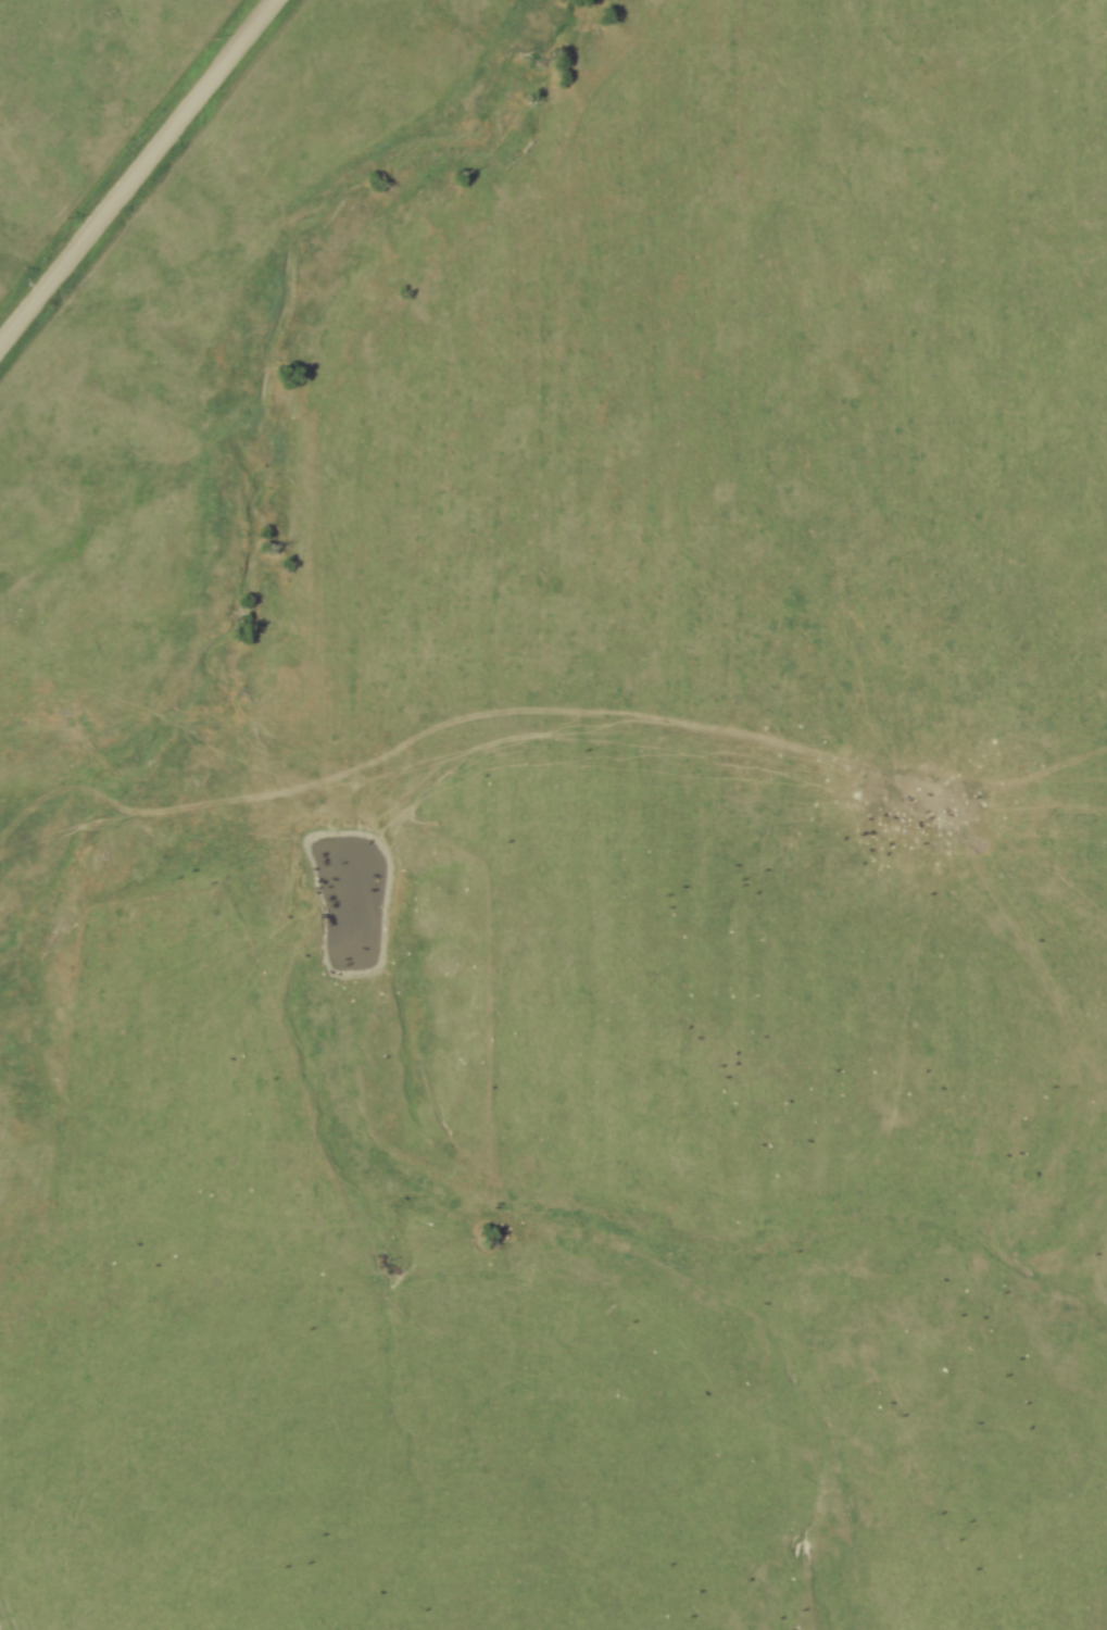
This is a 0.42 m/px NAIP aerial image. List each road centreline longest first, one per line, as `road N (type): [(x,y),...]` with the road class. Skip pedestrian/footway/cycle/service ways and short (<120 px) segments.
road 1 (residential): [(0,343),(274,0)]

